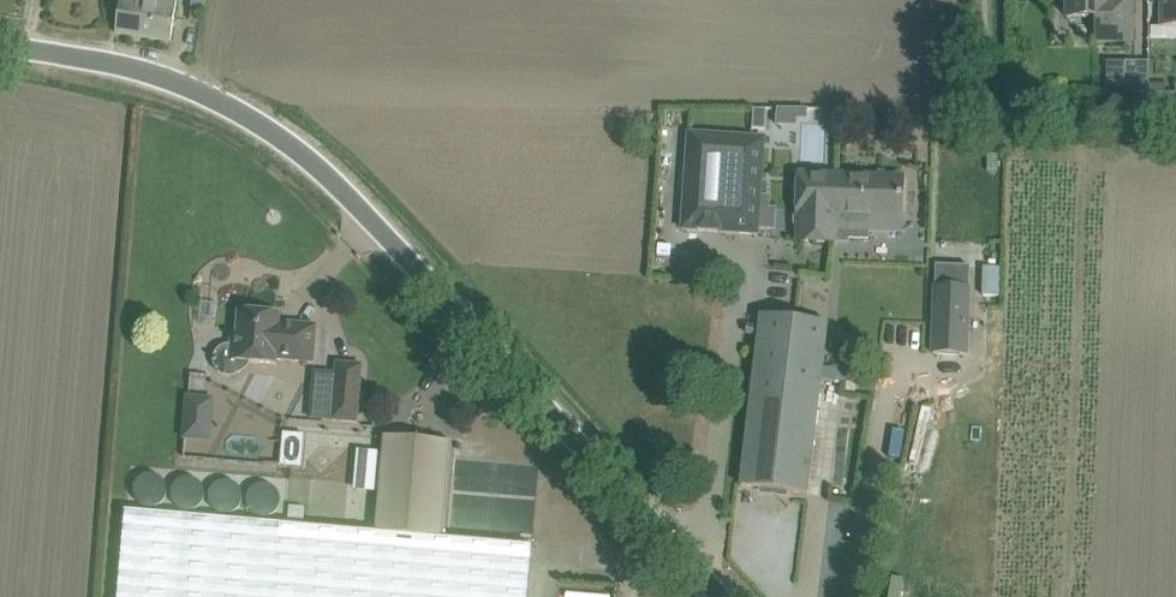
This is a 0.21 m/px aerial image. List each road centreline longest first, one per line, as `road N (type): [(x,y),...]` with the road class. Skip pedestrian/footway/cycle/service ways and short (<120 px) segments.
road 1 (unclassified): [(724,596),(318,167),(276,134),(185,87),(0,49)]

